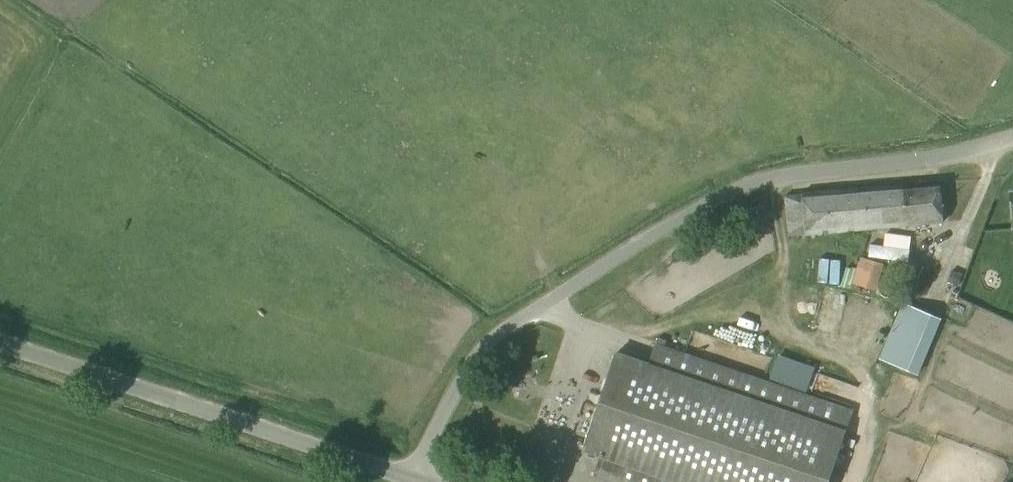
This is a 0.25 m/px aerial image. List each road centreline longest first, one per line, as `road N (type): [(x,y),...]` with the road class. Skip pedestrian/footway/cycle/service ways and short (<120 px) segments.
road 1 (unclassified): [(1012,137),(938,156),(795,173),(707,203),(494,336),(444,406),(413,478)]
road 2 (unclassified): [(0,345),(413,478)]

